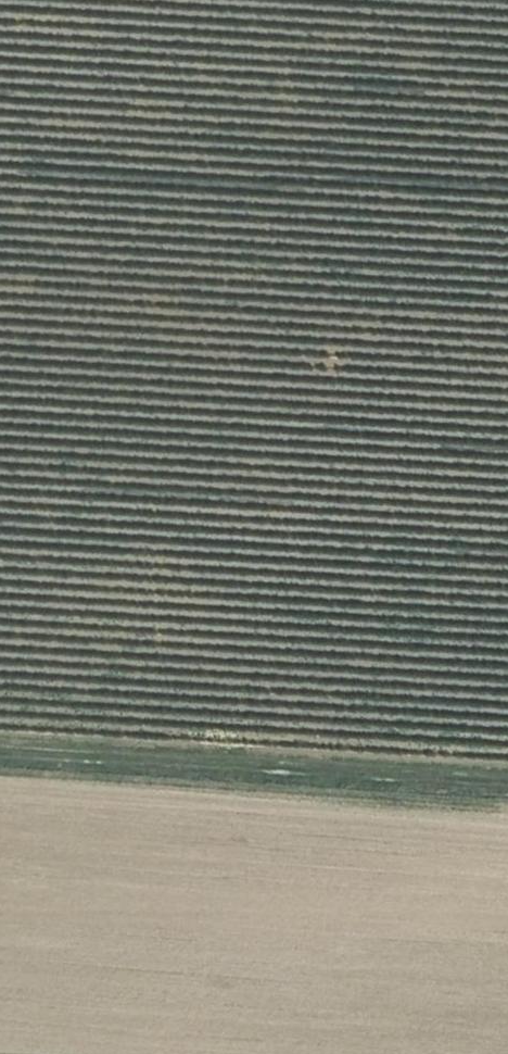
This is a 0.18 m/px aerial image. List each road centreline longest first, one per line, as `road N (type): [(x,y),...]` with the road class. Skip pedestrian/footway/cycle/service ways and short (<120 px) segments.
road 1 (track): [(507,755),(0,715)]

